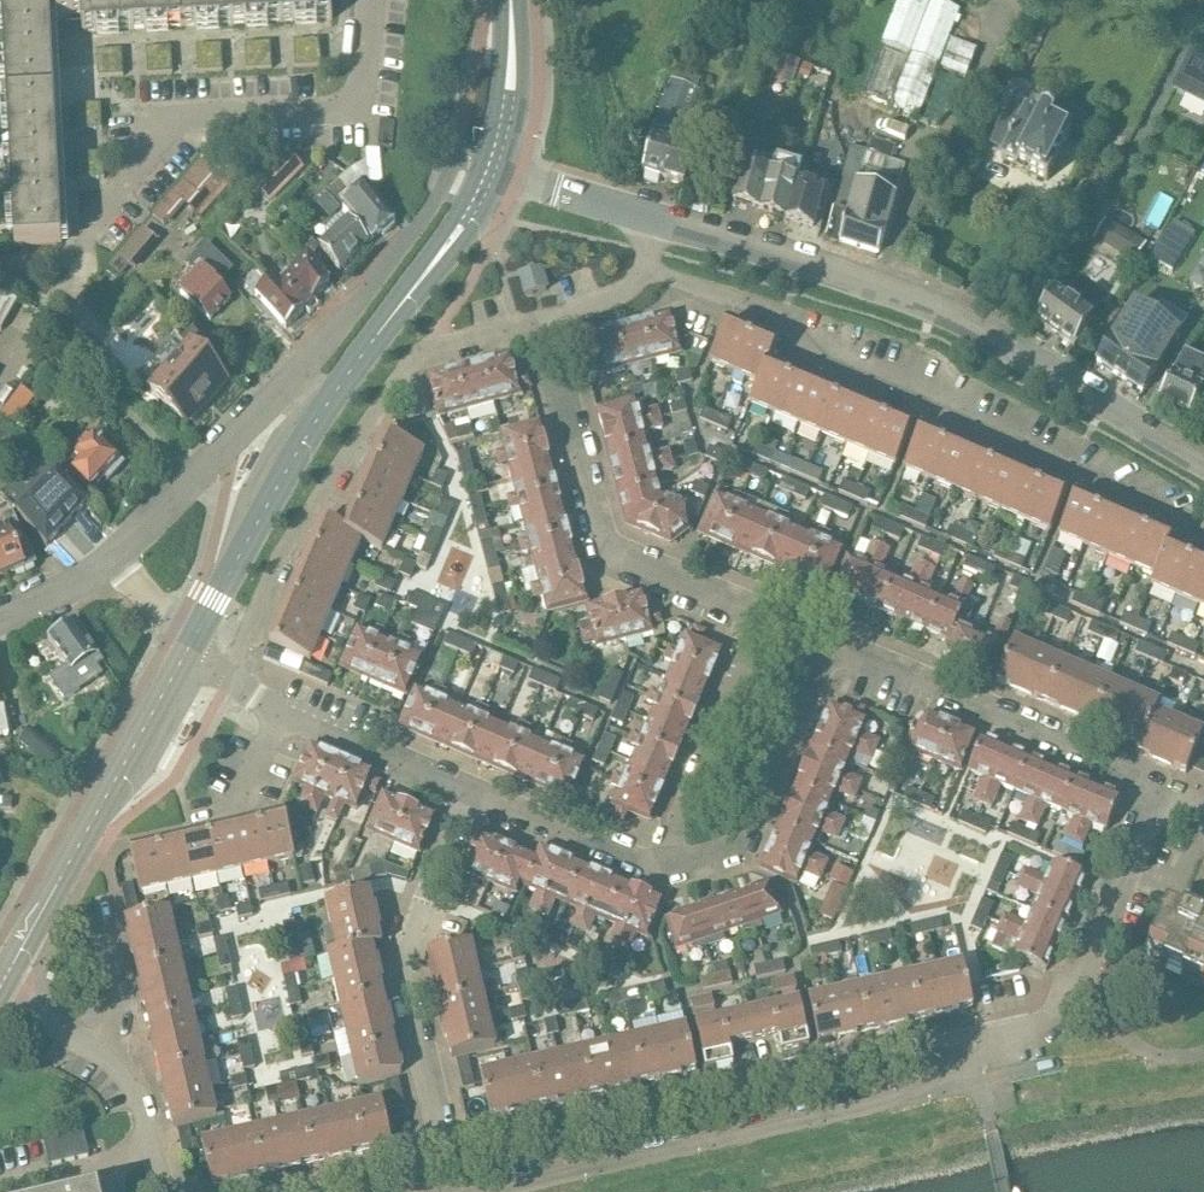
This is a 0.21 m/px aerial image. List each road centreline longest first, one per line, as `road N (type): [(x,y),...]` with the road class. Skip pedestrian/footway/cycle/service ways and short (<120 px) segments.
road 1 (residential): [(646,268),(774,311),(821,364),(1203,529)]
road 2 (residential): [(1203,460),(973,319),(655,220)]
road 3 (residential): [(1038,1028),(978,1033),(449,1153)]
road 4 (residential): [(491,1191),(877,1103),(1038,1028)]
road 5 (tertiary): [(192,642),(344,378),(445,257),(490,173)]
road 6 (residential): [(231,676),(276,557),(401,371),(430,348),(539,325)]
road 7 (residential): [(88,229),(185,114),(358,106),(370,0)]
road 8 (residential): [(539,325),(613,554),(766,621)]
road 9 (tertiary): [(0,988),(192,642)]
road 10 (residential): [(467,789),(405,931),(449,1153)]
road 11 (residential): [(364,296),(109,558)]
road 12 (residential): [(827,647),(1158,789)]
road 13 (residential): [(660,867),(747,843),(827,647)]
road 14 (residential): [(766,621),(660,867)]
road 15 (residential): [(467,789),(281,715),(231,676)]
road 16 (residential): [(1068,1005),(1158,789)]
road 17 (residential): [(150,1142),(139,1097),(120,1067),(0,994)]
road 18 (residential): [(660,867),(467,789)]
road 19 (tertiary): [(490,173),(507,95),(507,0)]
road 20 (residential): [(449,1153),(283,1191)]
road 21 (residential): [(150,1142),(126,1161),(5,1191)]
road 22 (residential): [(655,220),(519,179)]
road 23 (residential): [(109,558),(0,619)]
road 24 (residential): [(646,268),(624,293),(539,325)]

